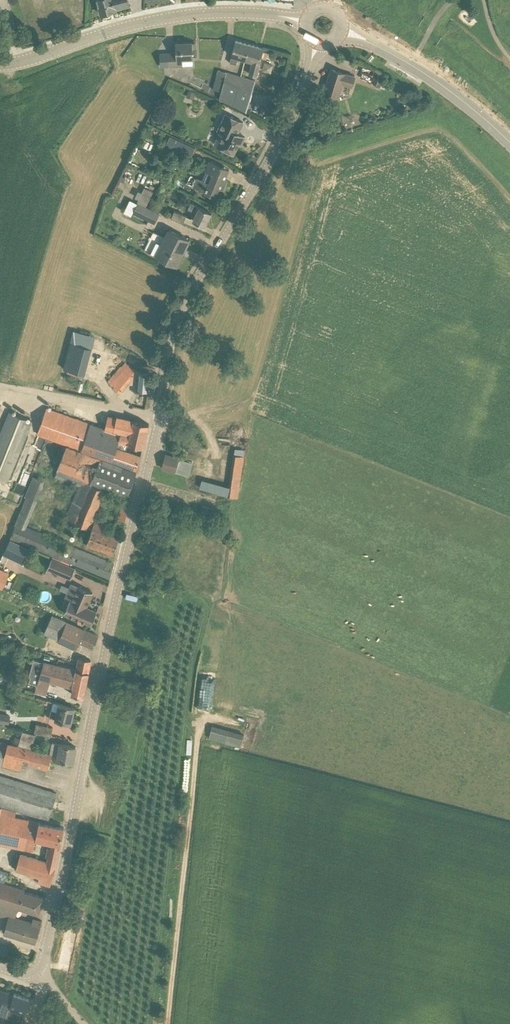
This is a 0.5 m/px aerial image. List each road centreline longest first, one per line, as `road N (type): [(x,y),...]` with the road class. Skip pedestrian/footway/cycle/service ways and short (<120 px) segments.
road 1 (residential): [(34,973),(71,839),(159,418)]
road 2 (residential): [(159,418),(167,346),(183,301),(277,148),(318,45)]
road 3 (track): [(234,722),(204,721),(198,737),(168,1023)]
road 4 (residential): [(0,65),(183,15),(304,21)]
road 5 (tertiary): [(509,140),(424,71),(344,32)]
road 6 (residential): [(159,418),(0,384)]

